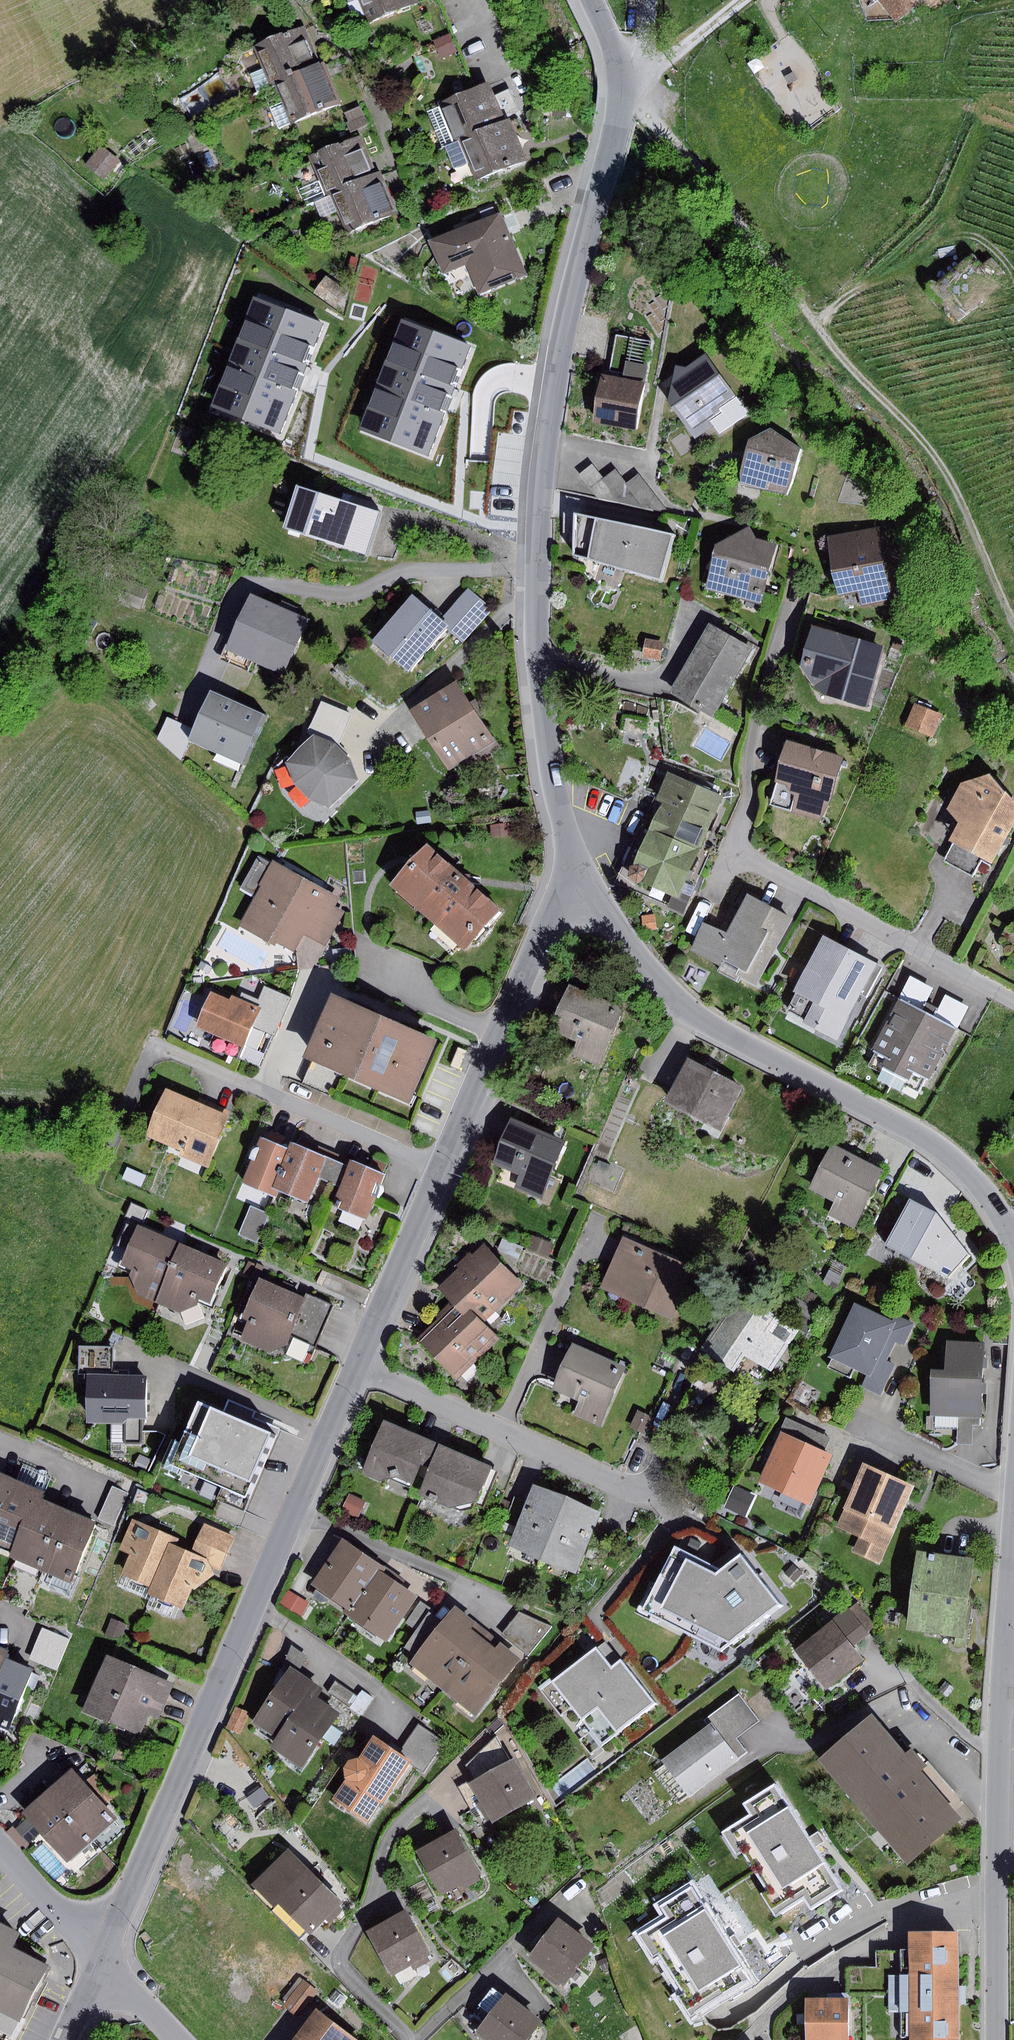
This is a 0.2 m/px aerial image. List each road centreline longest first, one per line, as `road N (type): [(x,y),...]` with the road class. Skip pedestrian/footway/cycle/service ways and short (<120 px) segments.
road 1 (tertiary): [(577,886),(546,741),(536,554),(557,357),(624,79)]
road 2 (residential): [(102,1966),(358,1368)]
road 3 (residential): [(1013,1233),(969,1176),(921,1137),(694,1014),(577,886)]
road 4 (residential): [(997,2039),(1000,1678)]
road 5 (residential): [(358,1368),(681,1513)]
road 6 (residential): [(1013,1000),(734,849)]
road 7 (residential): [(443,1170),(549,924),(577,886)]
road 8 (residential): [(443,1170),(155,1044)]
road 9 (residential): [(358,1368),(443,1170)]
road 10 (residential): [(102,1966),(0,1846)]
road 11 (residential): [(1000,1678),(1013,1528)]

